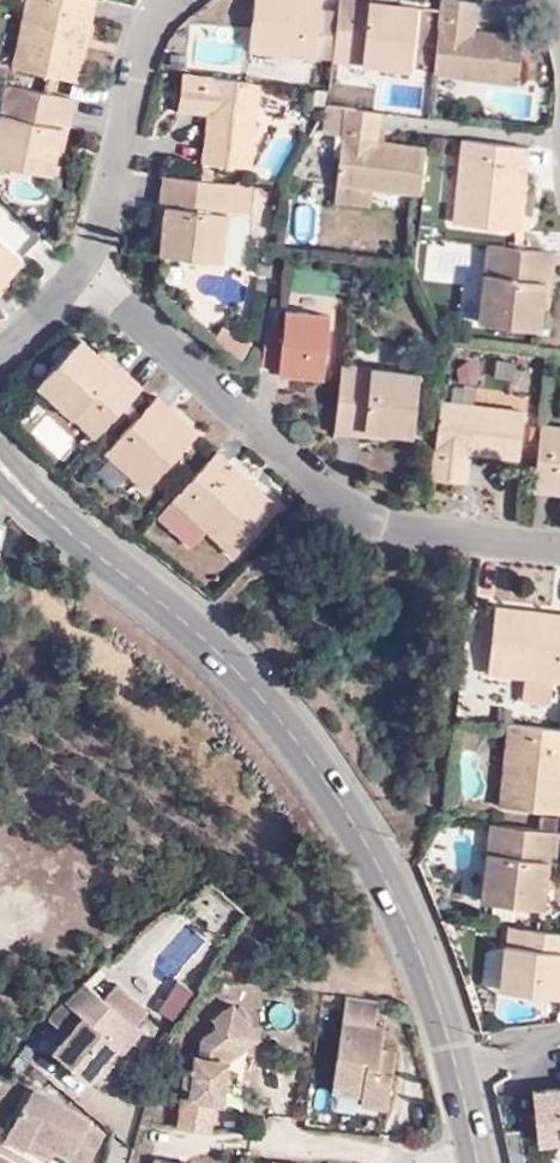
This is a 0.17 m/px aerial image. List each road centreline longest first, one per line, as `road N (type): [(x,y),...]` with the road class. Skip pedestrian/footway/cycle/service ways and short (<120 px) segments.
road 1 (residential): [(0,459),(246,679),(355,822),(405,912),(439,1007),(477,1162)]
road 2 (residential): [(79,272),(337,503),(369,522),(559,548)]
road 3 (residential): [(79,272),(114,183),(135,57),(166,0)]

